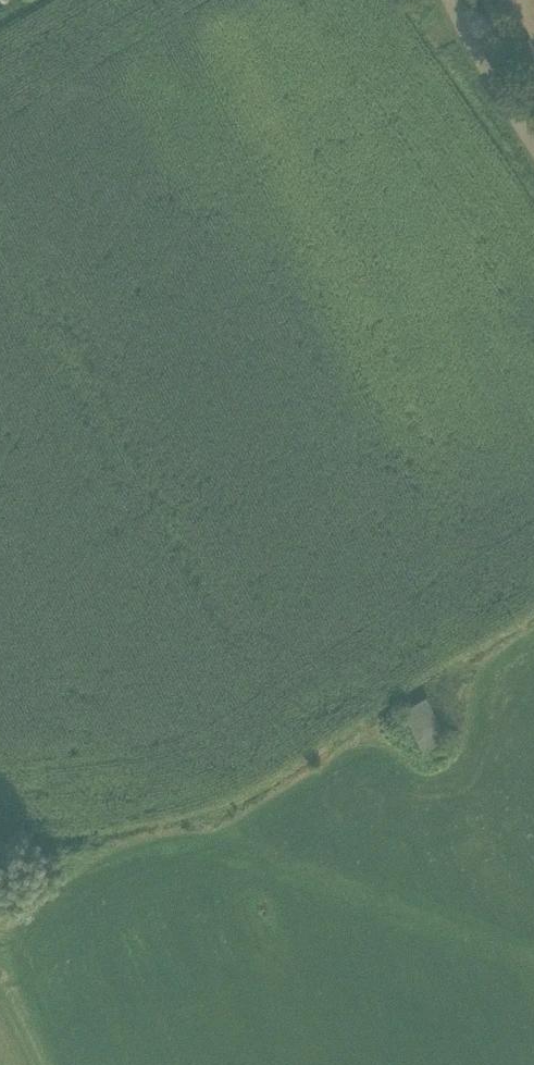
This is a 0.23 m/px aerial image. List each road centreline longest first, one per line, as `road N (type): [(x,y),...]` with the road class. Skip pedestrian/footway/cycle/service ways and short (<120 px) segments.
road 1 (track): [(0,891),(214,827)]
road 2 (unclassified): [(533,145),(450,0)]

